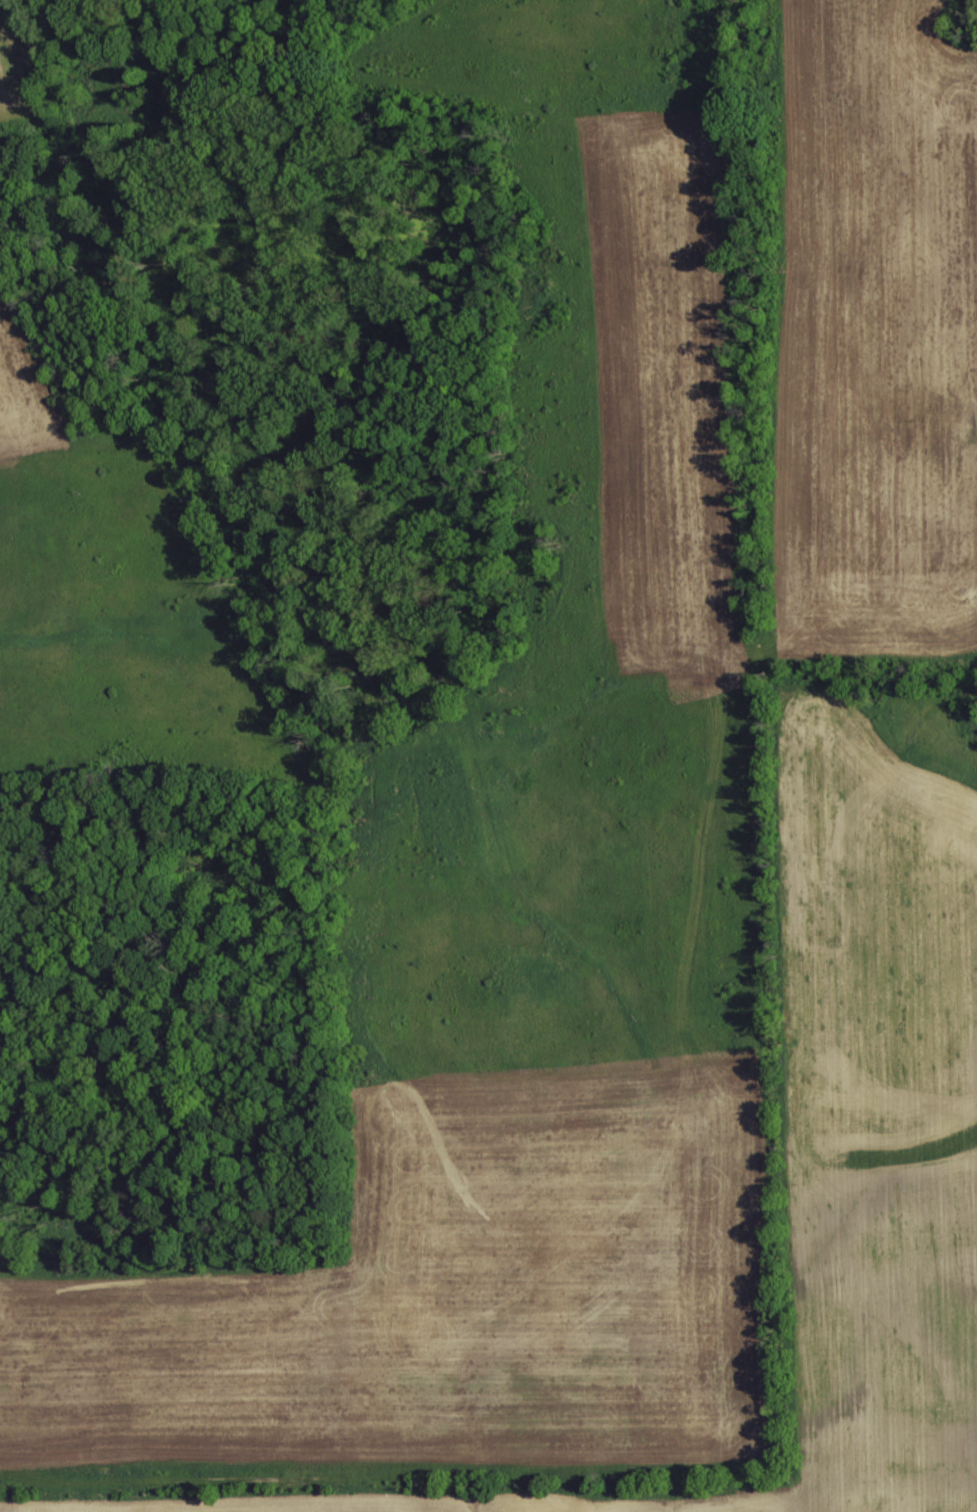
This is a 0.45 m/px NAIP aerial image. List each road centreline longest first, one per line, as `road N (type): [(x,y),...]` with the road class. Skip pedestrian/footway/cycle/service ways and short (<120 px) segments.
road 1 (residential): [(0,1500),(721,1493),(767,1470),(795,1400)]

